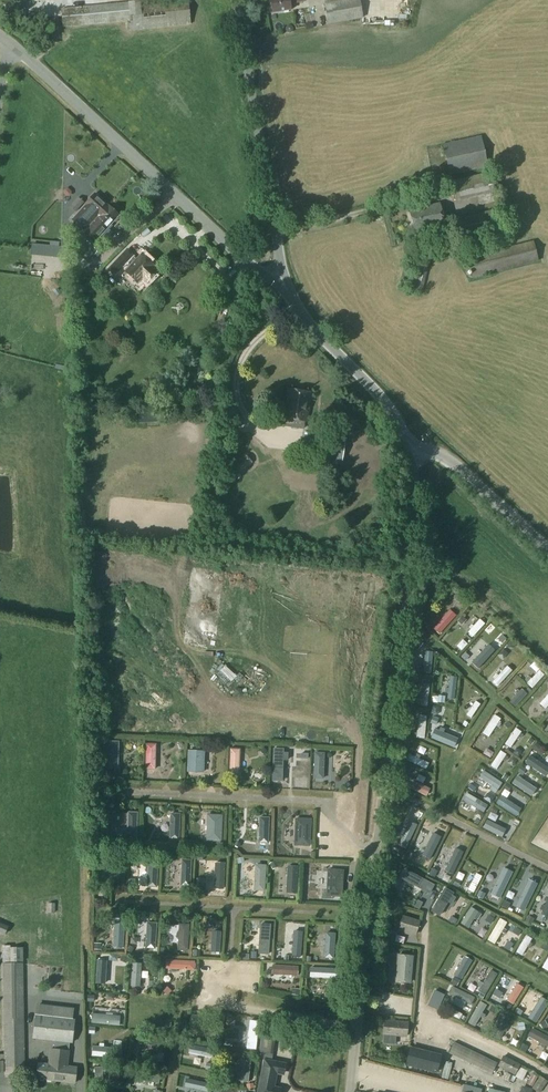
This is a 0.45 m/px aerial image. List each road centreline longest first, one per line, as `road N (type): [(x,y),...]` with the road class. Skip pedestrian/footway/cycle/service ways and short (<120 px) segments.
road 1 (unclassified): [(348,1091),(417,448)]
road 2 (unclassified): [(282,283),(252,269),(0,40)]
road 3 (unclassified): [(282,283),(235,0)]
road 4 (unclassified): [(417,448),(282,283)]
road 5 (unclassified): [(547,549),(455,466),(417,448)]

